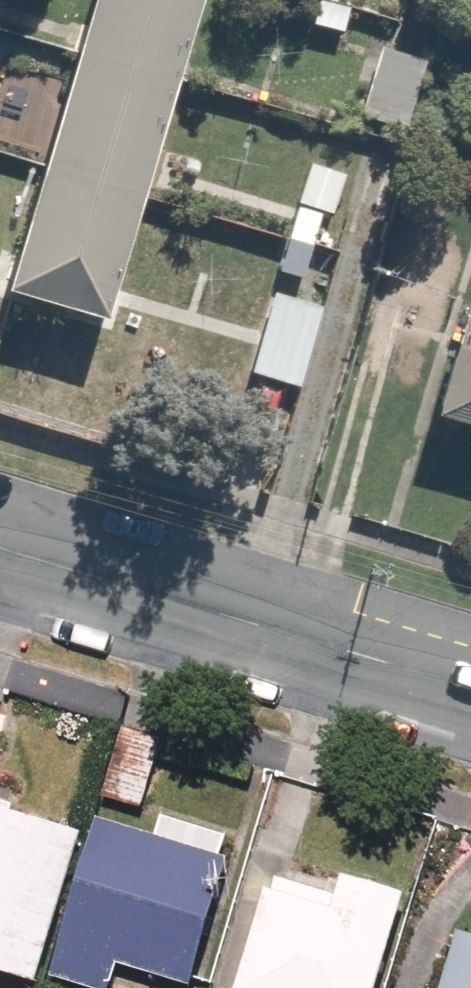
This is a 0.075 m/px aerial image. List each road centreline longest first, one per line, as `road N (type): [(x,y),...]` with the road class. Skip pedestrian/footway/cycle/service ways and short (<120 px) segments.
road 1 (unclassified): [(0,547),(470,690)]

